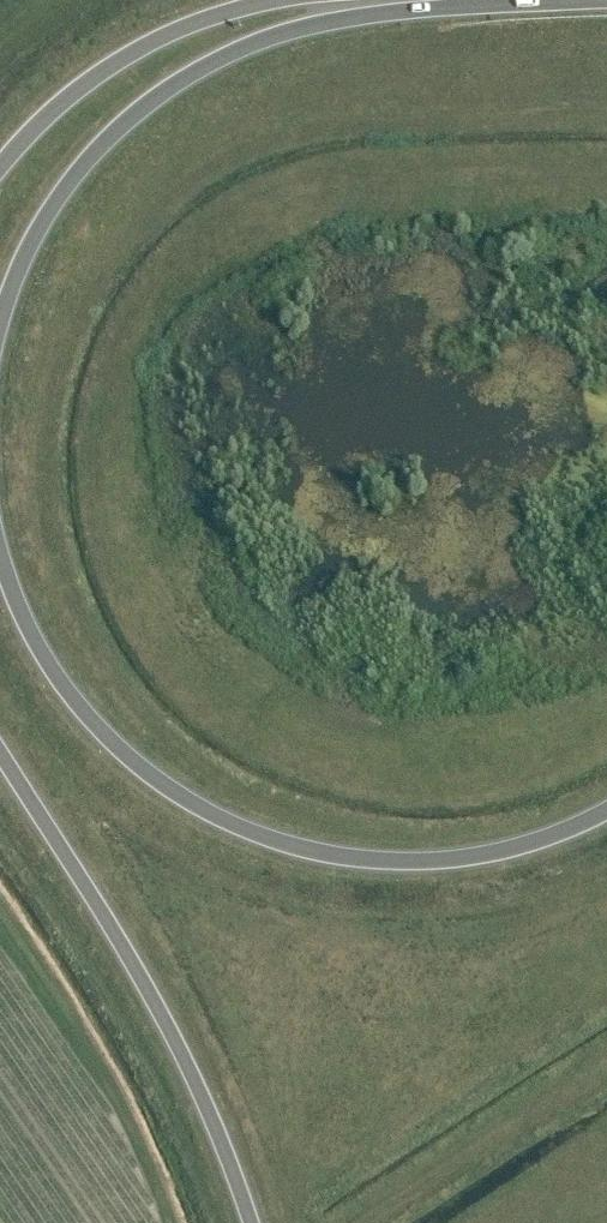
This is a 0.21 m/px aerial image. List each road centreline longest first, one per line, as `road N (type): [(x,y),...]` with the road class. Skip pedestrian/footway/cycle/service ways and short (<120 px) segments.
road 1 (trunk): [(606,810),(526,845),(415,860),(326,853),(217,818),(129,757),(84,712),(26,625),(0,552)]
road 2 (trunk): [(0,323),(28,248),(66,185),(143,108),(184,79),(291,30),(432,0)]
road 3 (trunk): [(0,753),(176,1046),(252,1222)]
road 4 (trunk): [(279,0),(185,27),(121,60),(64,99),(0,171)]

